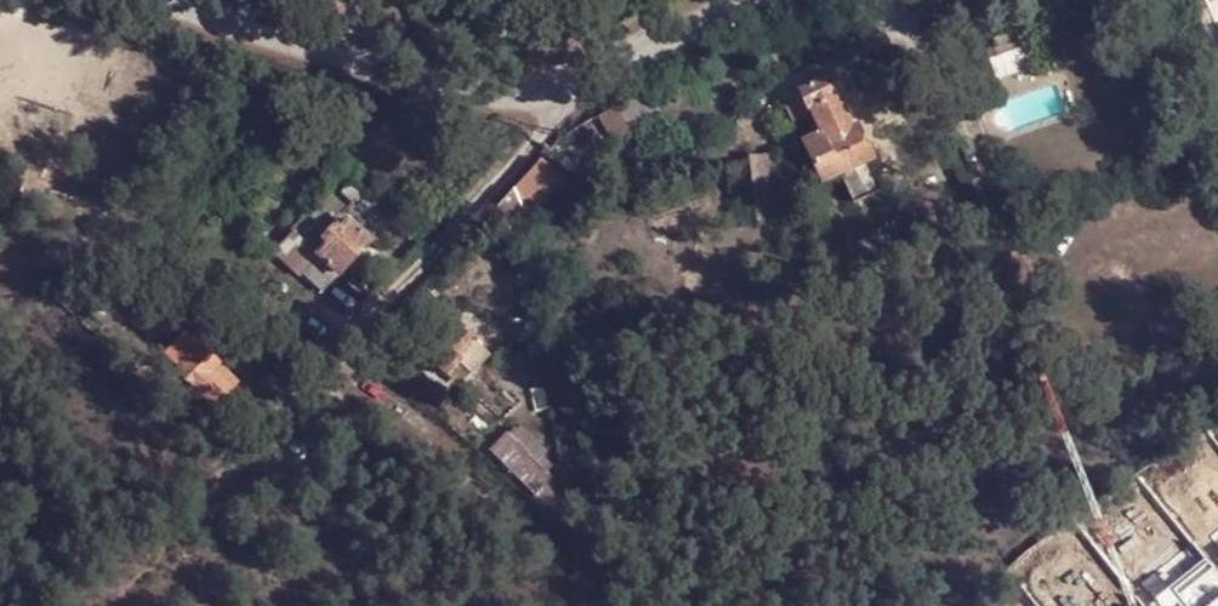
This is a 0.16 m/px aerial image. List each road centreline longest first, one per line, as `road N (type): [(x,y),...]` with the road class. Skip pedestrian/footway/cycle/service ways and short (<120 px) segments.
road 1 (unclassified): [(765,0),(582,87),(526,97),(362,69),(154,0)]

